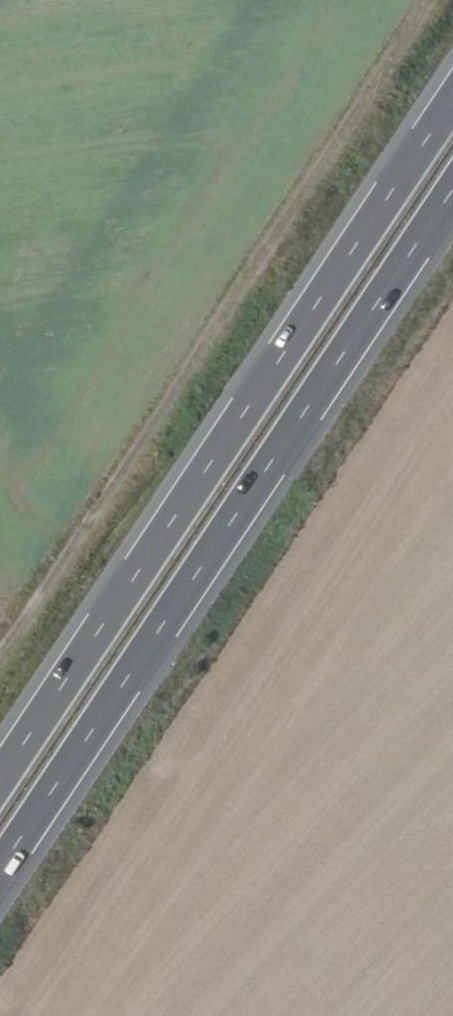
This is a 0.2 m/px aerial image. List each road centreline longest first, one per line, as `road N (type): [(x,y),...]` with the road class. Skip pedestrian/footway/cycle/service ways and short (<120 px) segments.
road 1 (trunk): [(452,101),(0,780)]
road 2 (trunk): [(0,862),(452,185)]
road 3 (track): [(416,0),(0,623)]

